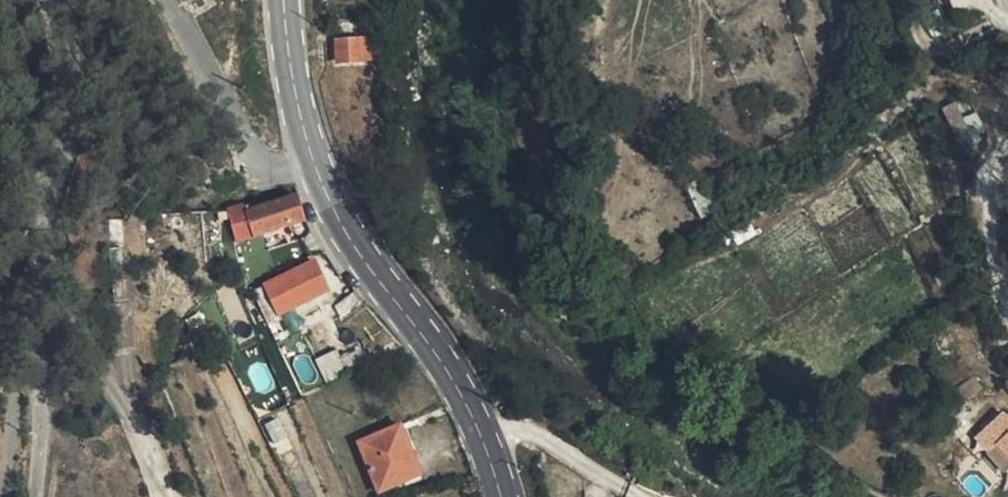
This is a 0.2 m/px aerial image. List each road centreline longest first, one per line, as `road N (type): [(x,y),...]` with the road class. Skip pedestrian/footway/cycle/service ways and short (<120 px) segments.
road 1 (residential): [(34,496),(59,153),(43,0)]
road 2 (tertiary): [(501,496),(448,368),(346,237),(314,165)]
road 3 (residential): [(168,0),(254,160),(277,169),(314,165)]
road 4 (tertiary): [(314,165),(283,0)]
road 5 (track): [(1007,294),(989,213),(1007,158)]

